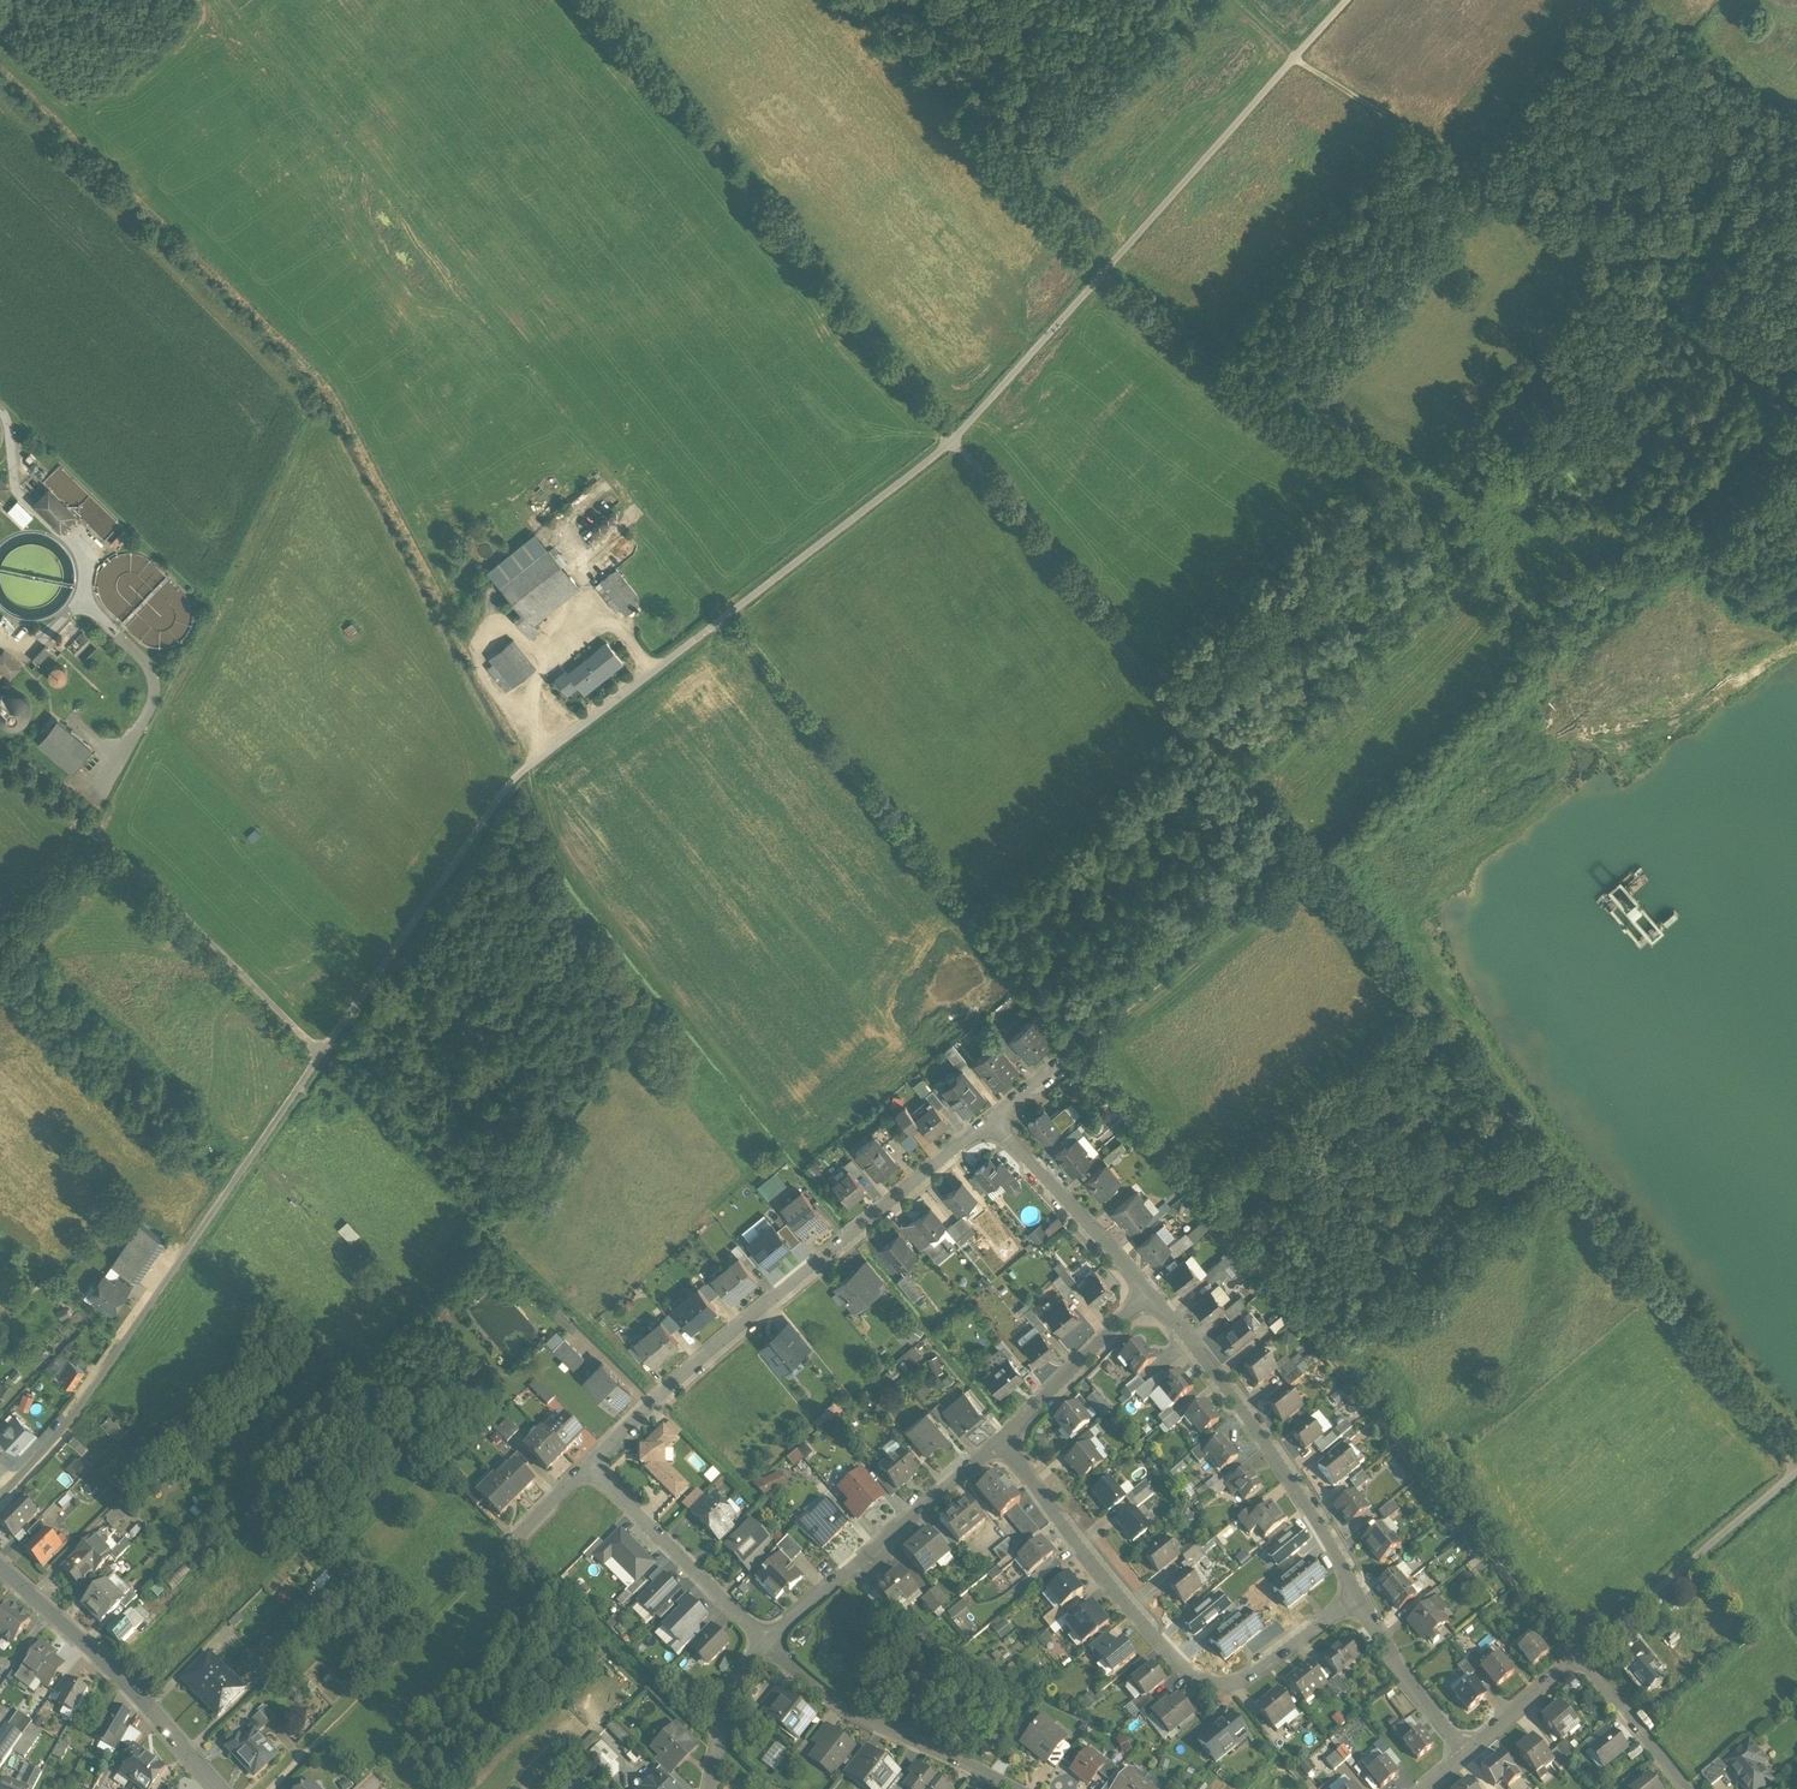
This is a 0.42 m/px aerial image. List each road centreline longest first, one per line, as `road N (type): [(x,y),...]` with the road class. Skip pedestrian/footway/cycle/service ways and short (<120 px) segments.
road 1 (track): [(1347,0),(951,441),(516,779),(322,1052)]
road 2 (track): [(723,620),(1579,1666)]
road 3 (track): [(951,441),(1796,1468)]
road 4 (track): [(1078,1051),(1338,853),(1533,669),(1683,494),(1765,365)]
road 5 (track): [(0,955),(95,866),(100,838),(328,388),(472,655)]
road 6 (track): [(1796,380),(1356,101),(1228,0)]
road 7 (track): [(1551,648),(1097,282)]
road 8 (track): [(951,441),(585,0)]
road 9 (residential): [(993,1121),(786,1288),(590,1463)]
road 10 (residential): [(1002,1442),(1192,1678),(1215,1685),(1248,1679),(1357,1592)]
road 11 (track): [(328,388),(0,66)]
road 12 (track): [(0,753),(100,838),(322,1052)]
road 13 (track): [(1095,283),(834,0)]
road 14 (residential): [(1357,1592),(1253,1421),(1150,1294)]
road 15 (residential): [(1002,1442),(765,1638)]
road 16 (track): [(1796,1425),(1627,1225),(1615,1200)]
road 17 (track): [(1796,1481),(1579,1666)]
road 18 (residential): [(765,1638),(837,1705),(999,1788)]
road 19 (residential): [(590,1463),(765,1638)]
road 20 (residential): [(223,1788),(139,1692),(51,1612)]
road 21 (residential): [(1150,1294),(993,1121)]
road 22 (track): [(193,1242),(322,1052)]
road 23 (residential): [(1150,1294),(1002,1442)]
road 24 (residential): [(1466,1754),(1398,1666),(1357,1592)]
road 25 (residential): [(1579,1666),(1599,1678),(1690,1788)]
road 26 (residential): [(765,1638),(731,1698),(708,1788)]
road 27 (residential): [(1579,1666),(1466,1754)]
road 28 (track): [(535,761),(472,655)]

